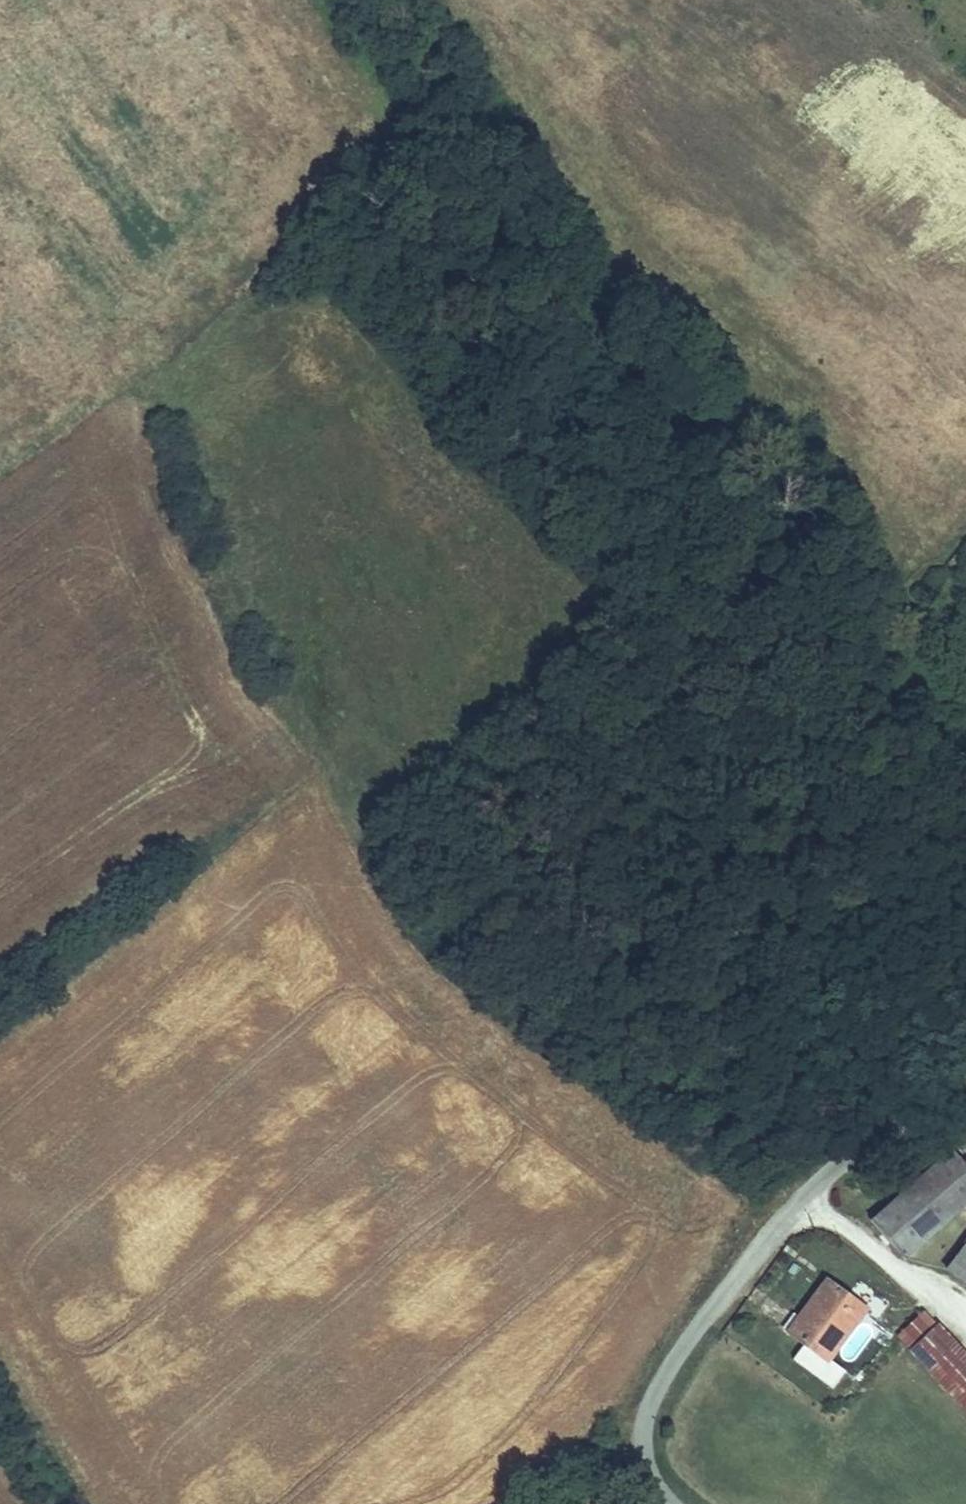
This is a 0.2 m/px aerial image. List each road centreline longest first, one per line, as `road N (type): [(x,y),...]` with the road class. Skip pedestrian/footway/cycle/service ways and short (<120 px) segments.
road 1 (residential): [(673,1503),(646,1456),(644,1423),(660,1383),(798,1203),(833,1169),(965,1085)]

